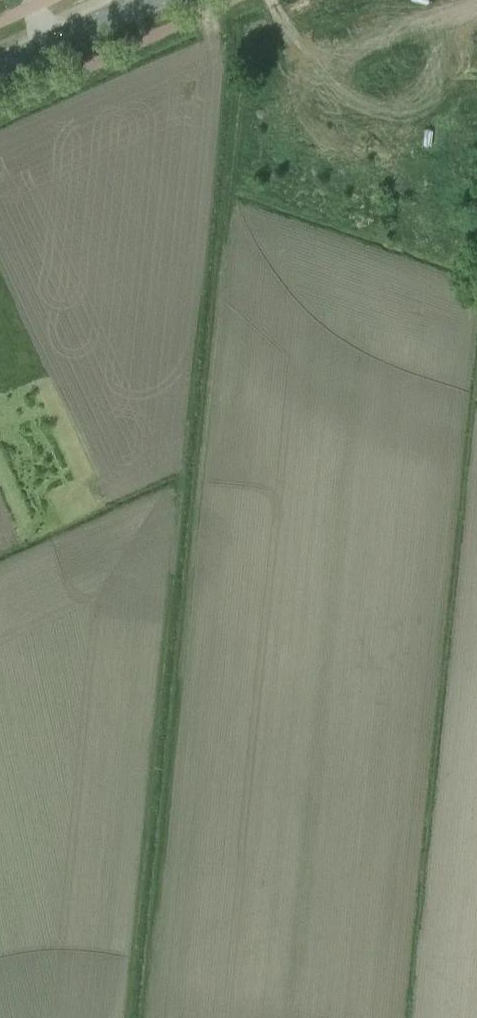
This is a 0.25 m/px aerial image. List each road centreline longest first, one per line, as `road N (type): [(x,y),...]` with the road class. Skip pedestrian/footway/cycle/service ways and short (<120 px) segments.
road 1 (secondary): [(0,69),(149,0)]

